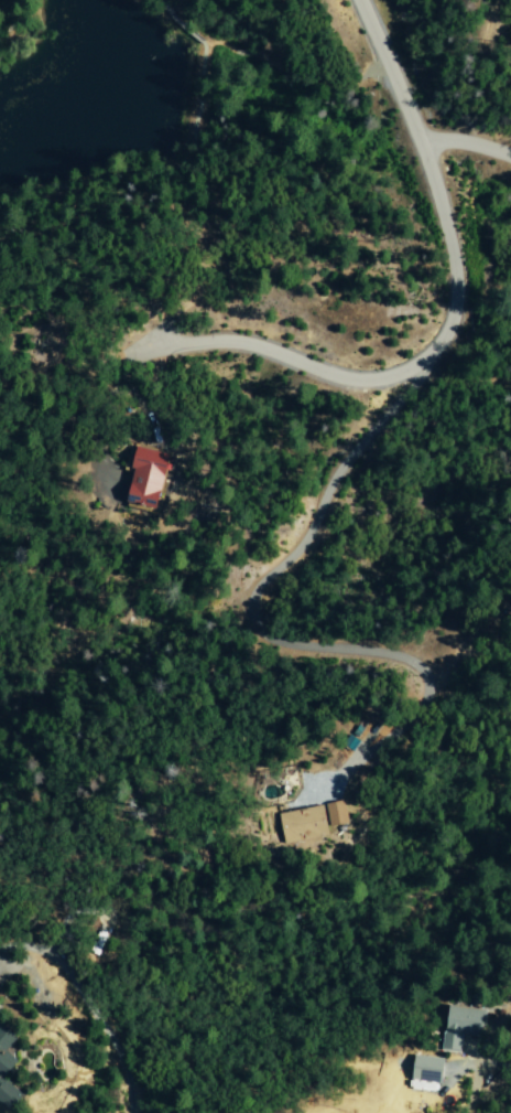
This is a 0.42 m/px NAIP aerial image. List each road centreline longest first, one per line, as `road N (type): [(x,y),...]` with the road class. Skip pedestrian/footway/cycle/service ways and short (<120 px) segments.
road 1 (residential): [(357,0),(422,147),(448,232),(456,290),(436,345),(345,462),(308,533),(260,580),(256,618),(287,644),(374,649)]
road 2 (residential): [(412,378),(351,378),(243,344),(172,339),(119,371)]

